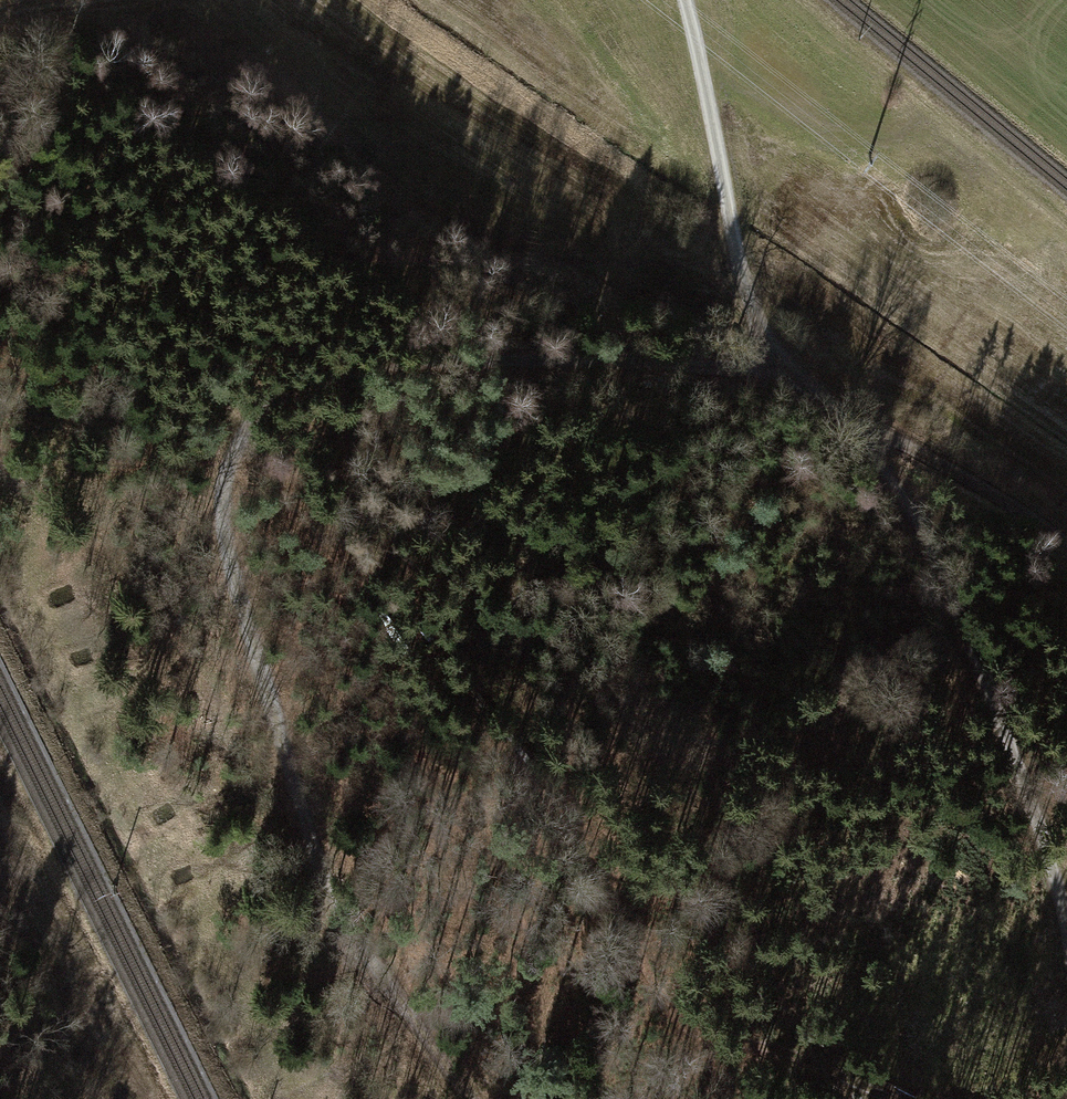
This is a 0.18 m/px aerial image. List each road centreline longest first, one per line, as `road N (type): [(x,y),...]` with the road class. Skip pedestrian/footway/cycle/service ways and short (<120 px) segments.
road 1 (track): [(469,1098),(358,943),(321,874),(231,562),(225,487),(235,450),(284,397),(398,366),(633,362),(781,372)]
road 2 (track): [(880,1098),(808,1062),(715,1039),(677,1016),(579,844),(284,467),(243,437)]
road 3 (track): [(1066,913),(943,570),(840,406)]
road 4 (track): [(685,0),(746,285),(781,372)]
road 5 (track): [(781,372),(958,473),(1066,547)]

